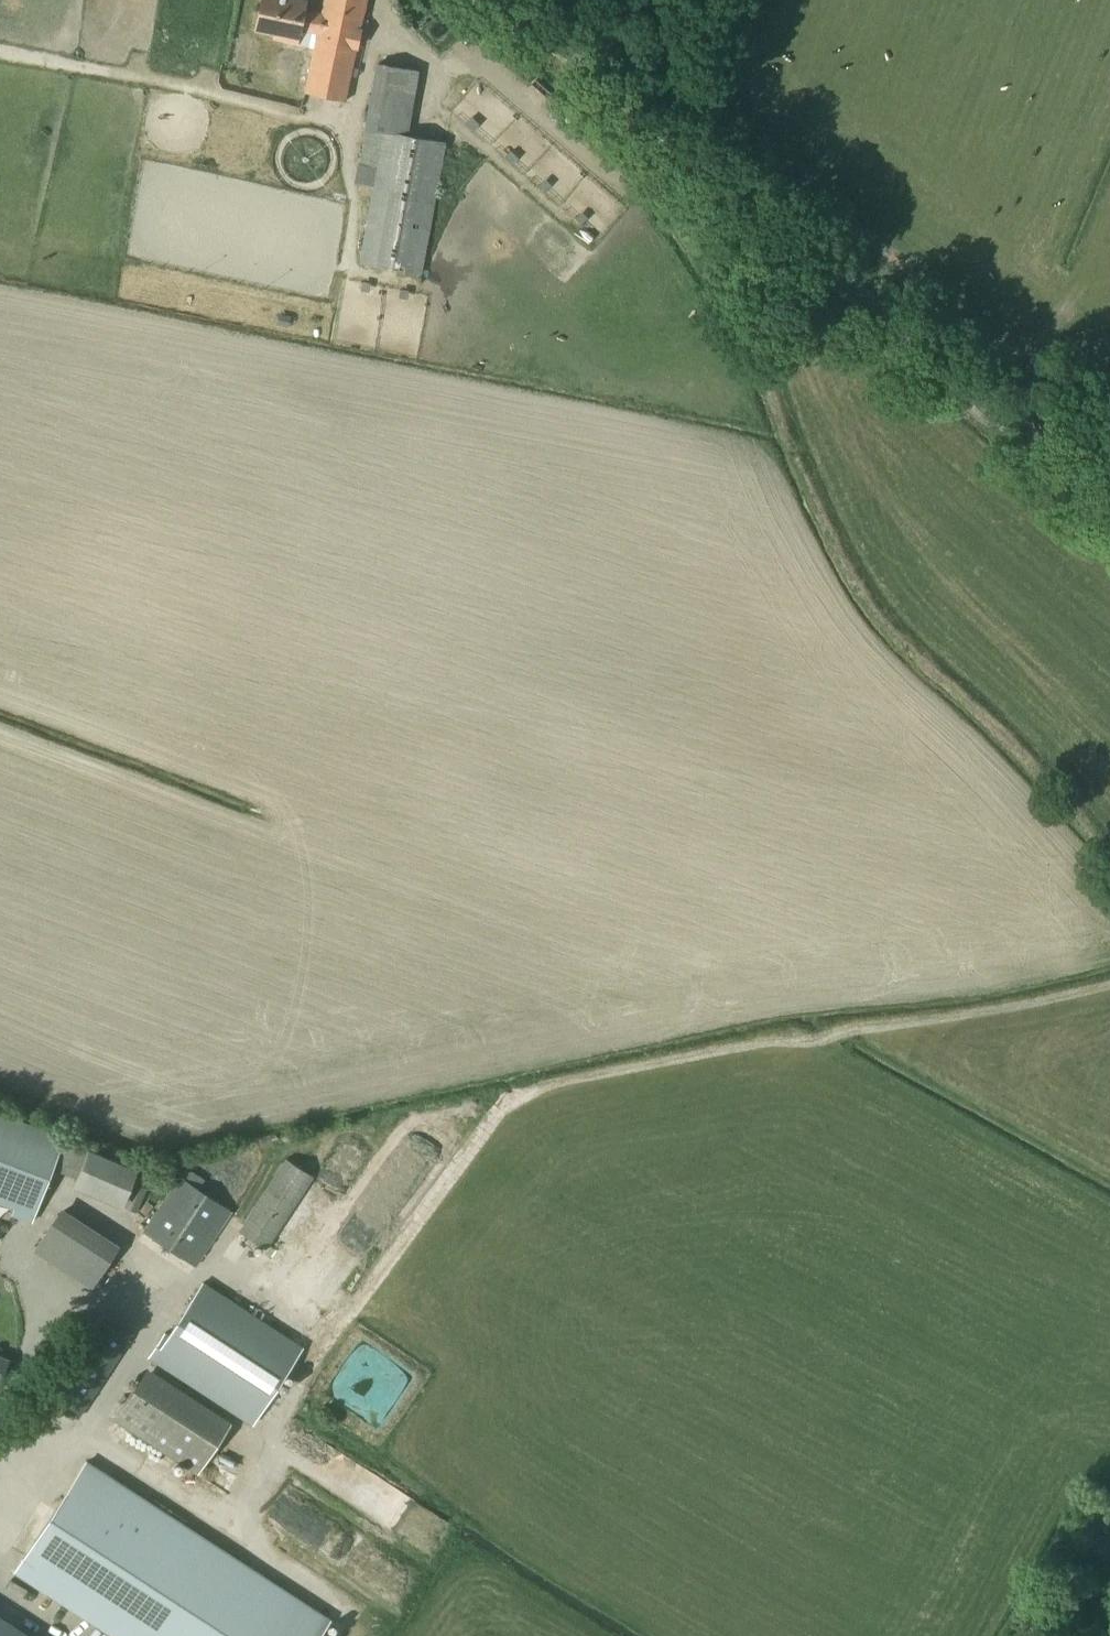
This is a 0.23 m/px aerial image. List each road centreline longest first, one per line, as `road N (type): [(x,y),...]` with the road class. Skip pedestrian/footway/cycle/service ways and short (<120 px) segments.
road 1 (unclassified): [(1109,498),(517,0)]

